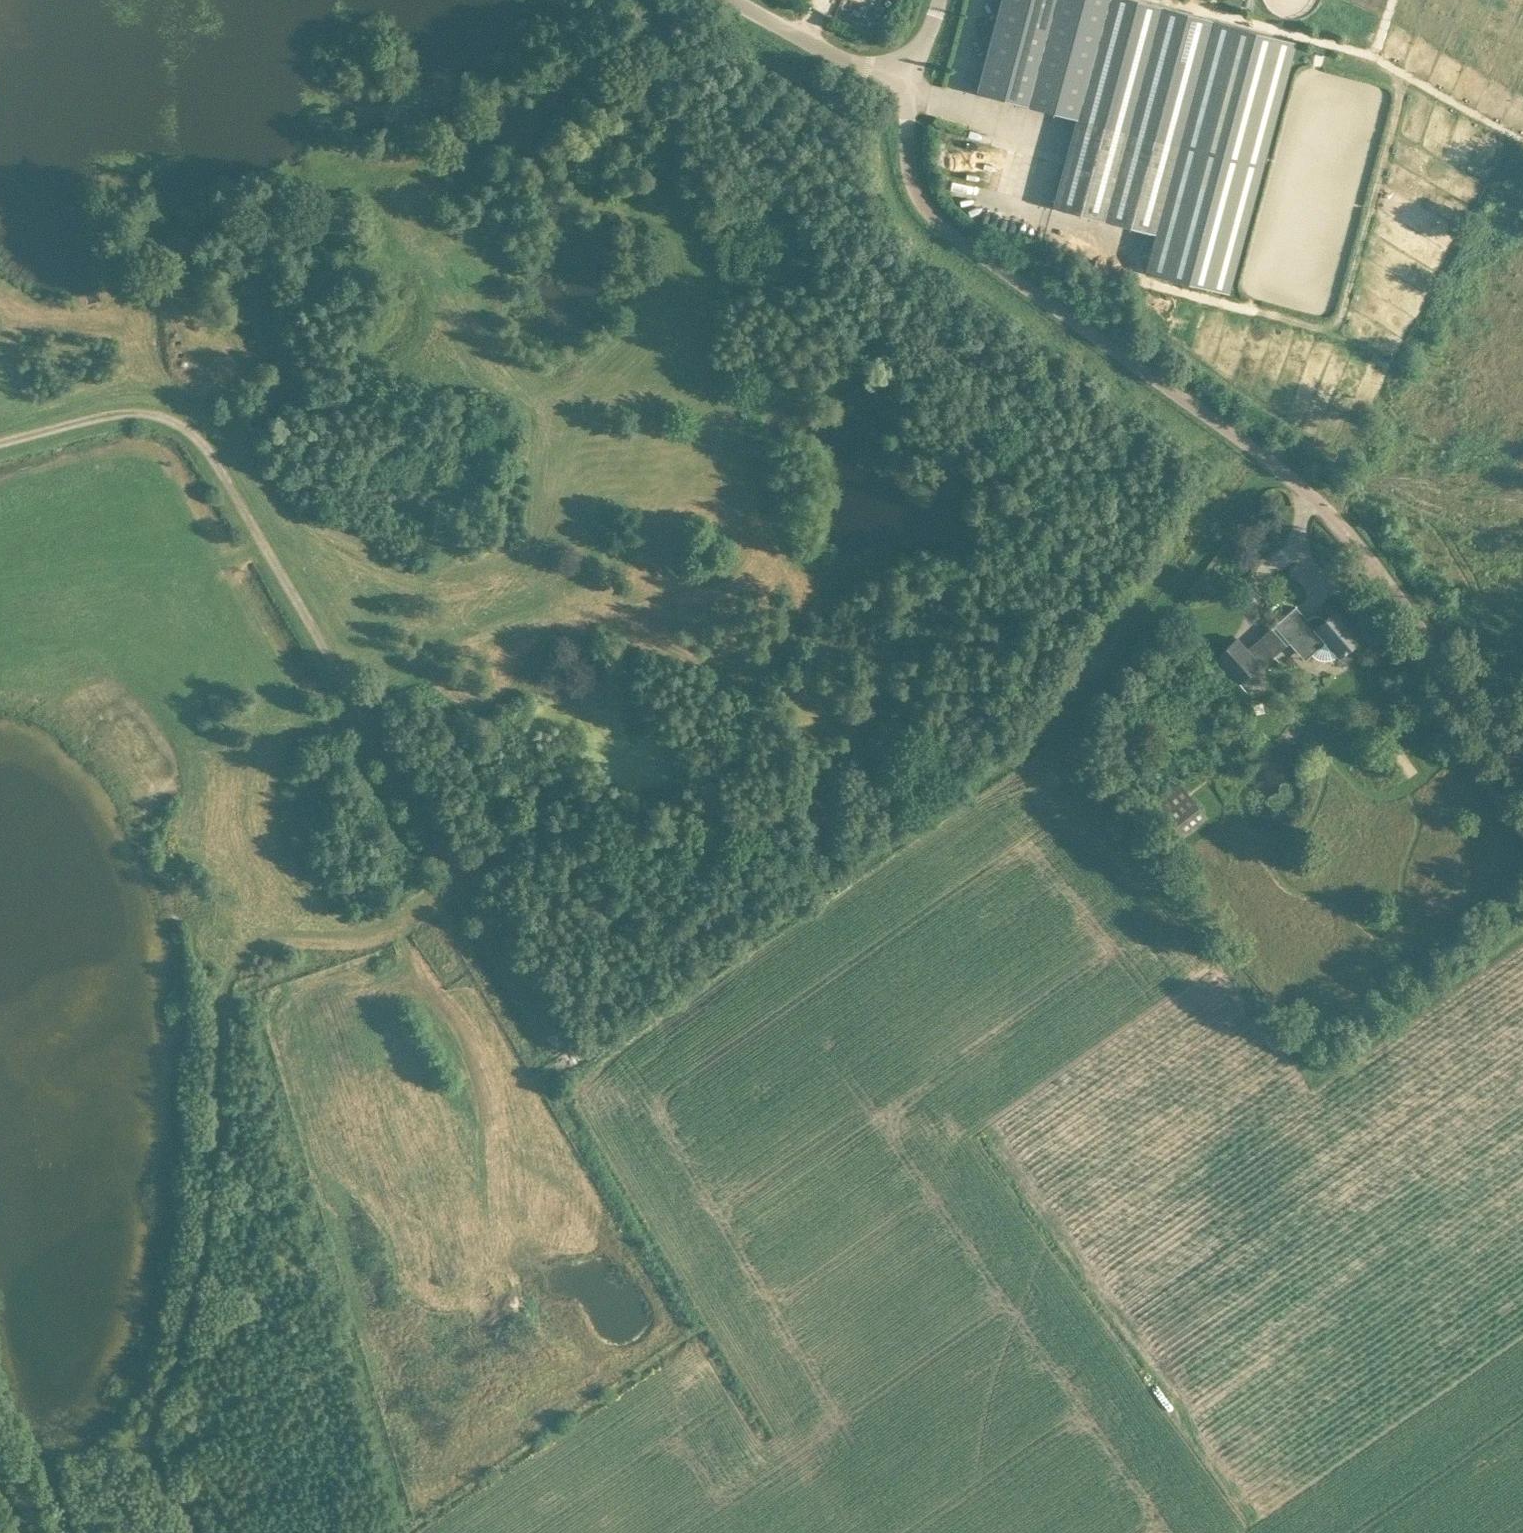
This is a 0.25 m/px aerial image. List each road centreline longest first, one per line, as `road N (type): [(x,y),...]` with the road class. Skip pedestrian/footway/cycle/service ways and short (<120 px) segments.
road 1 (unclassified): [(1420,627),(1301,486),(928,211),(908,175),(906,80)]
road 2 (unclassified): [(906,80),(861,68),(737,0)]

